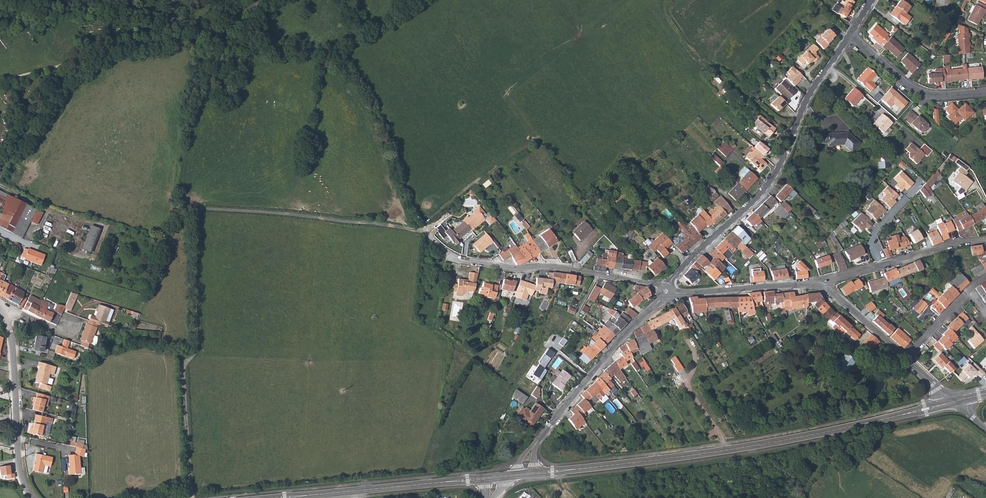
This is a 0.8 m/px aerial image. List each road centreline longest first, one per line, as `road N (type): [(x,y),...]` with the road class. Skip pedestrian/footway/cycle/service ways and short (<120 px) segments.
road 1 (track): [(192,497),(182,361),(195,348),(195,209),(423,227)]
road 2 (residential): [(259,0),(221,27),(132,44),(80,64),(46,98),(0,167)]
road 3 (residential): [(849,35),(813,89),(773,184),(666,292)]
road 4 (tertiary): [(946,405),(728,450)]
road 5 (residential): [(451,257),(566,267),(666,292)]
road 6 (tertiary): [(728,450),(537,473)]
road 7 (residential): [(666,292),(542,437)]
road 8 (tertiary): [(286,497),(461,480)]
road 9 (residential): [(849,35),(910,88),(948,97),(985,91)]
road 10 (residential): [(822,286),(666,292)]
road 11 (residential): [(13,351),(24,482)]

